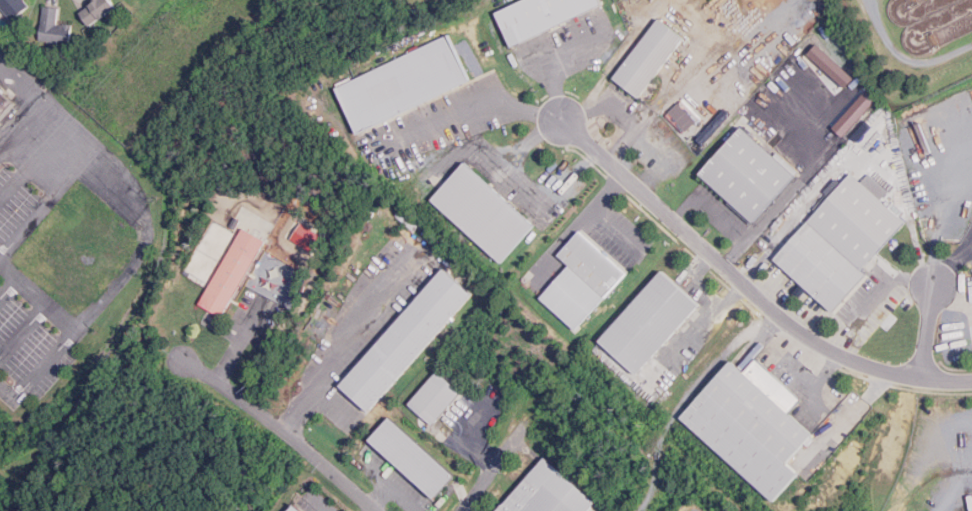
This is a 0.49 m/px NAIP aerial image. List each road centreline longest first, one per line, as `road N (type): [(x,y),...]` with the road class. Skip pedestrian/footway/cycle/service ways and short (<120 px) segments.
road 1 (residential): [(560,121),(805,339),(886,375),(971,382)]
road 2 (residential): [(378,510),(186,359)]

